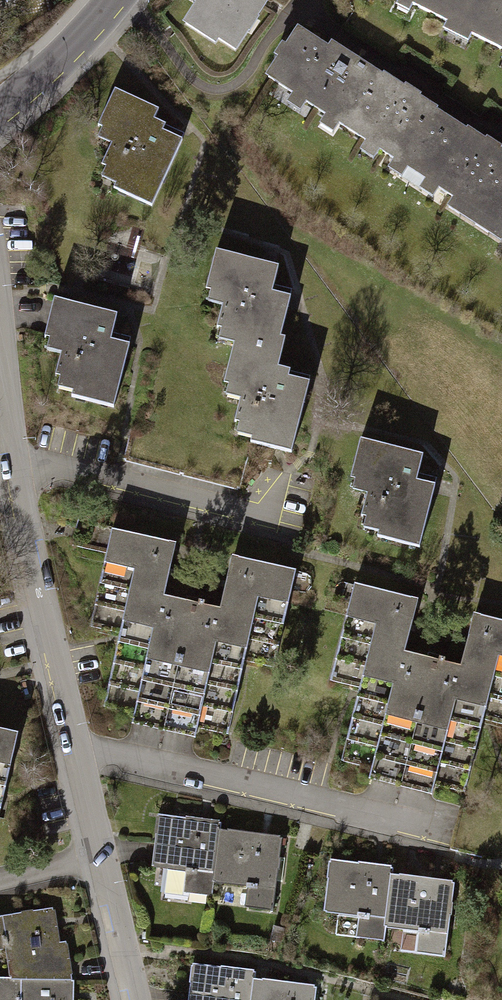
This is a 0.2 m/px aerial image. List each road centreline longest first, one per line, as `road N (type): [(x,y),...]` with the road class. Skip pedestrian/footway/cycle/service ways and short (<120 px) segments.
road 1 (residential): [(137,999),(43,586),(0,312)]
road 2 (tertiary): [(116,0),(0,110)]

